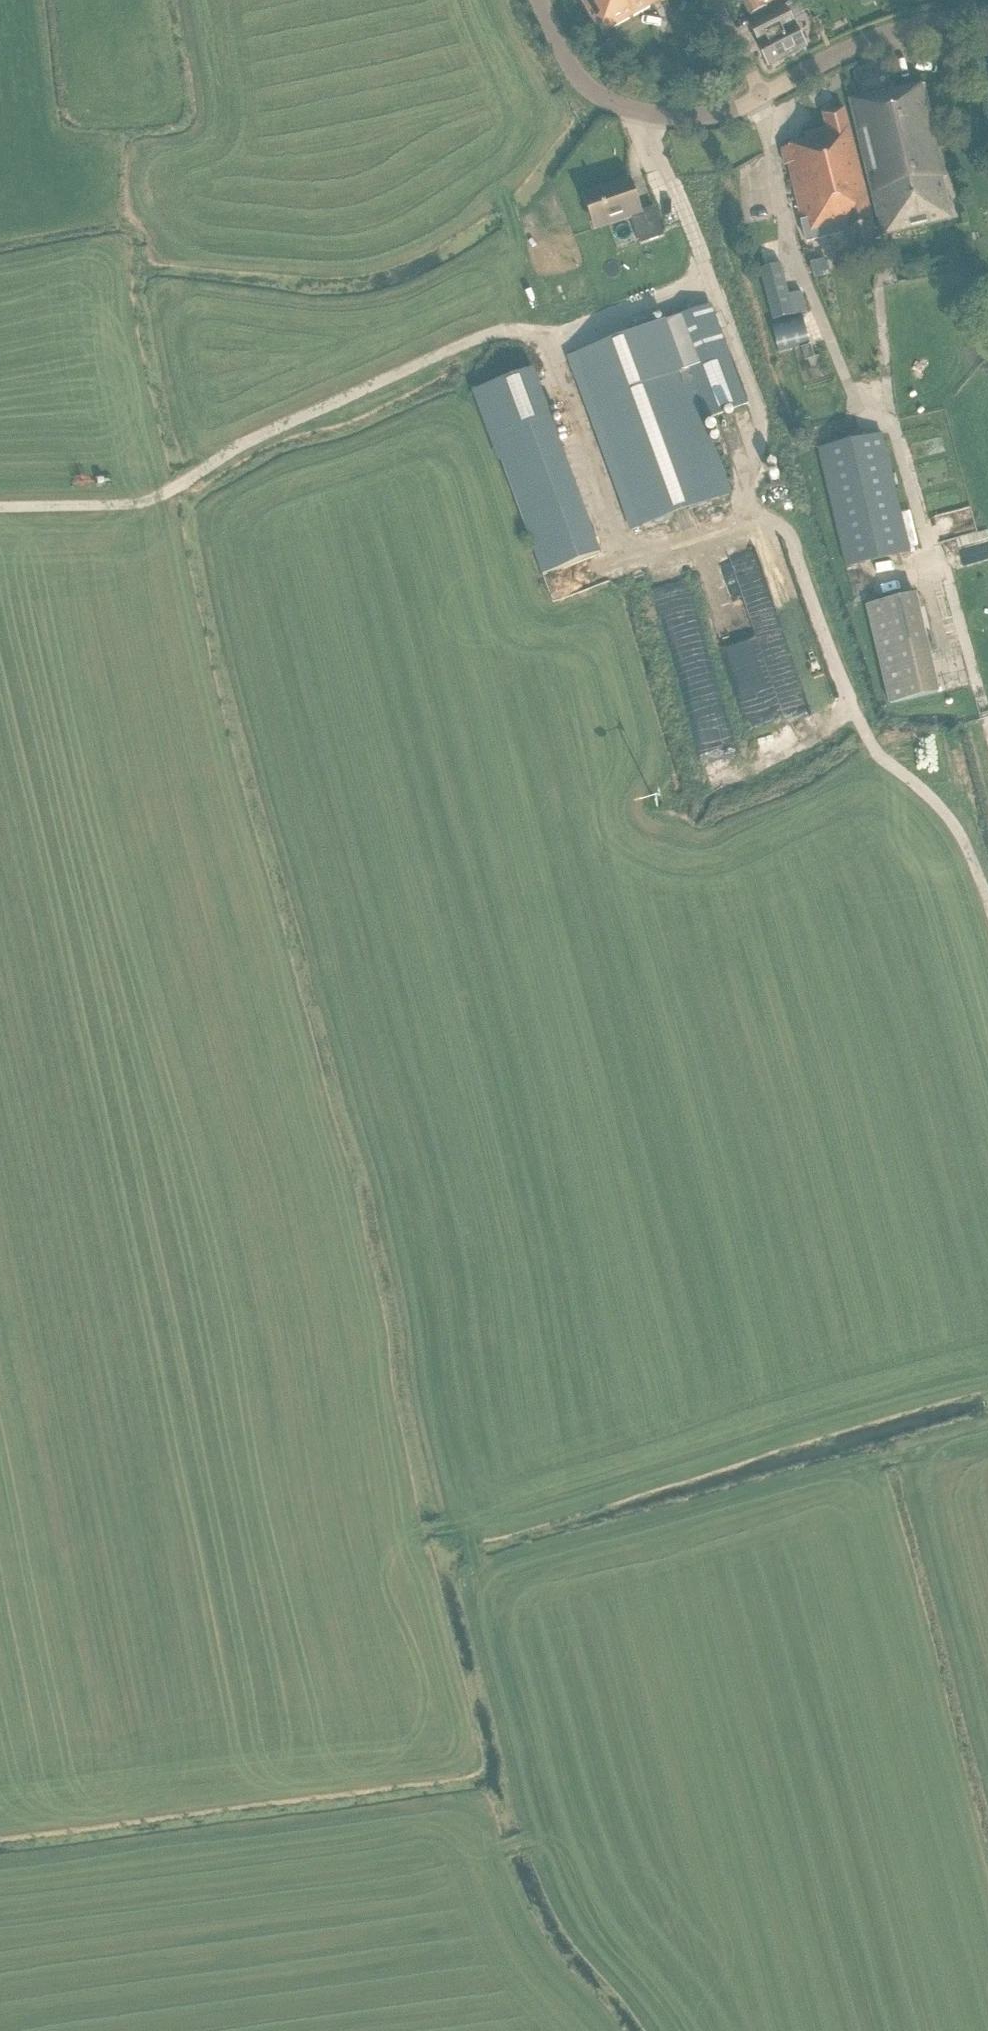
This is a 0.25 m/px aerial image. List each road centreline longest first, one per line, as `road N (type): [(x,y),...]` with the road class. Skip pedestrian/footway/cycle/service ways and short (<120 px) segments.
road 1 (track): [(549,338),(512,329),(433,359),(158,494),(121,504),(0,506)]
road 2 (tertiary): [(766,90),(706,126),(640,125),(593,104),(546,37),(534,0)]
road 3 (track): [(852,703),(885,761),(959,825),(987,925)]
road 4 (tertiary): [(766,90),(881,34),(987,15)]

